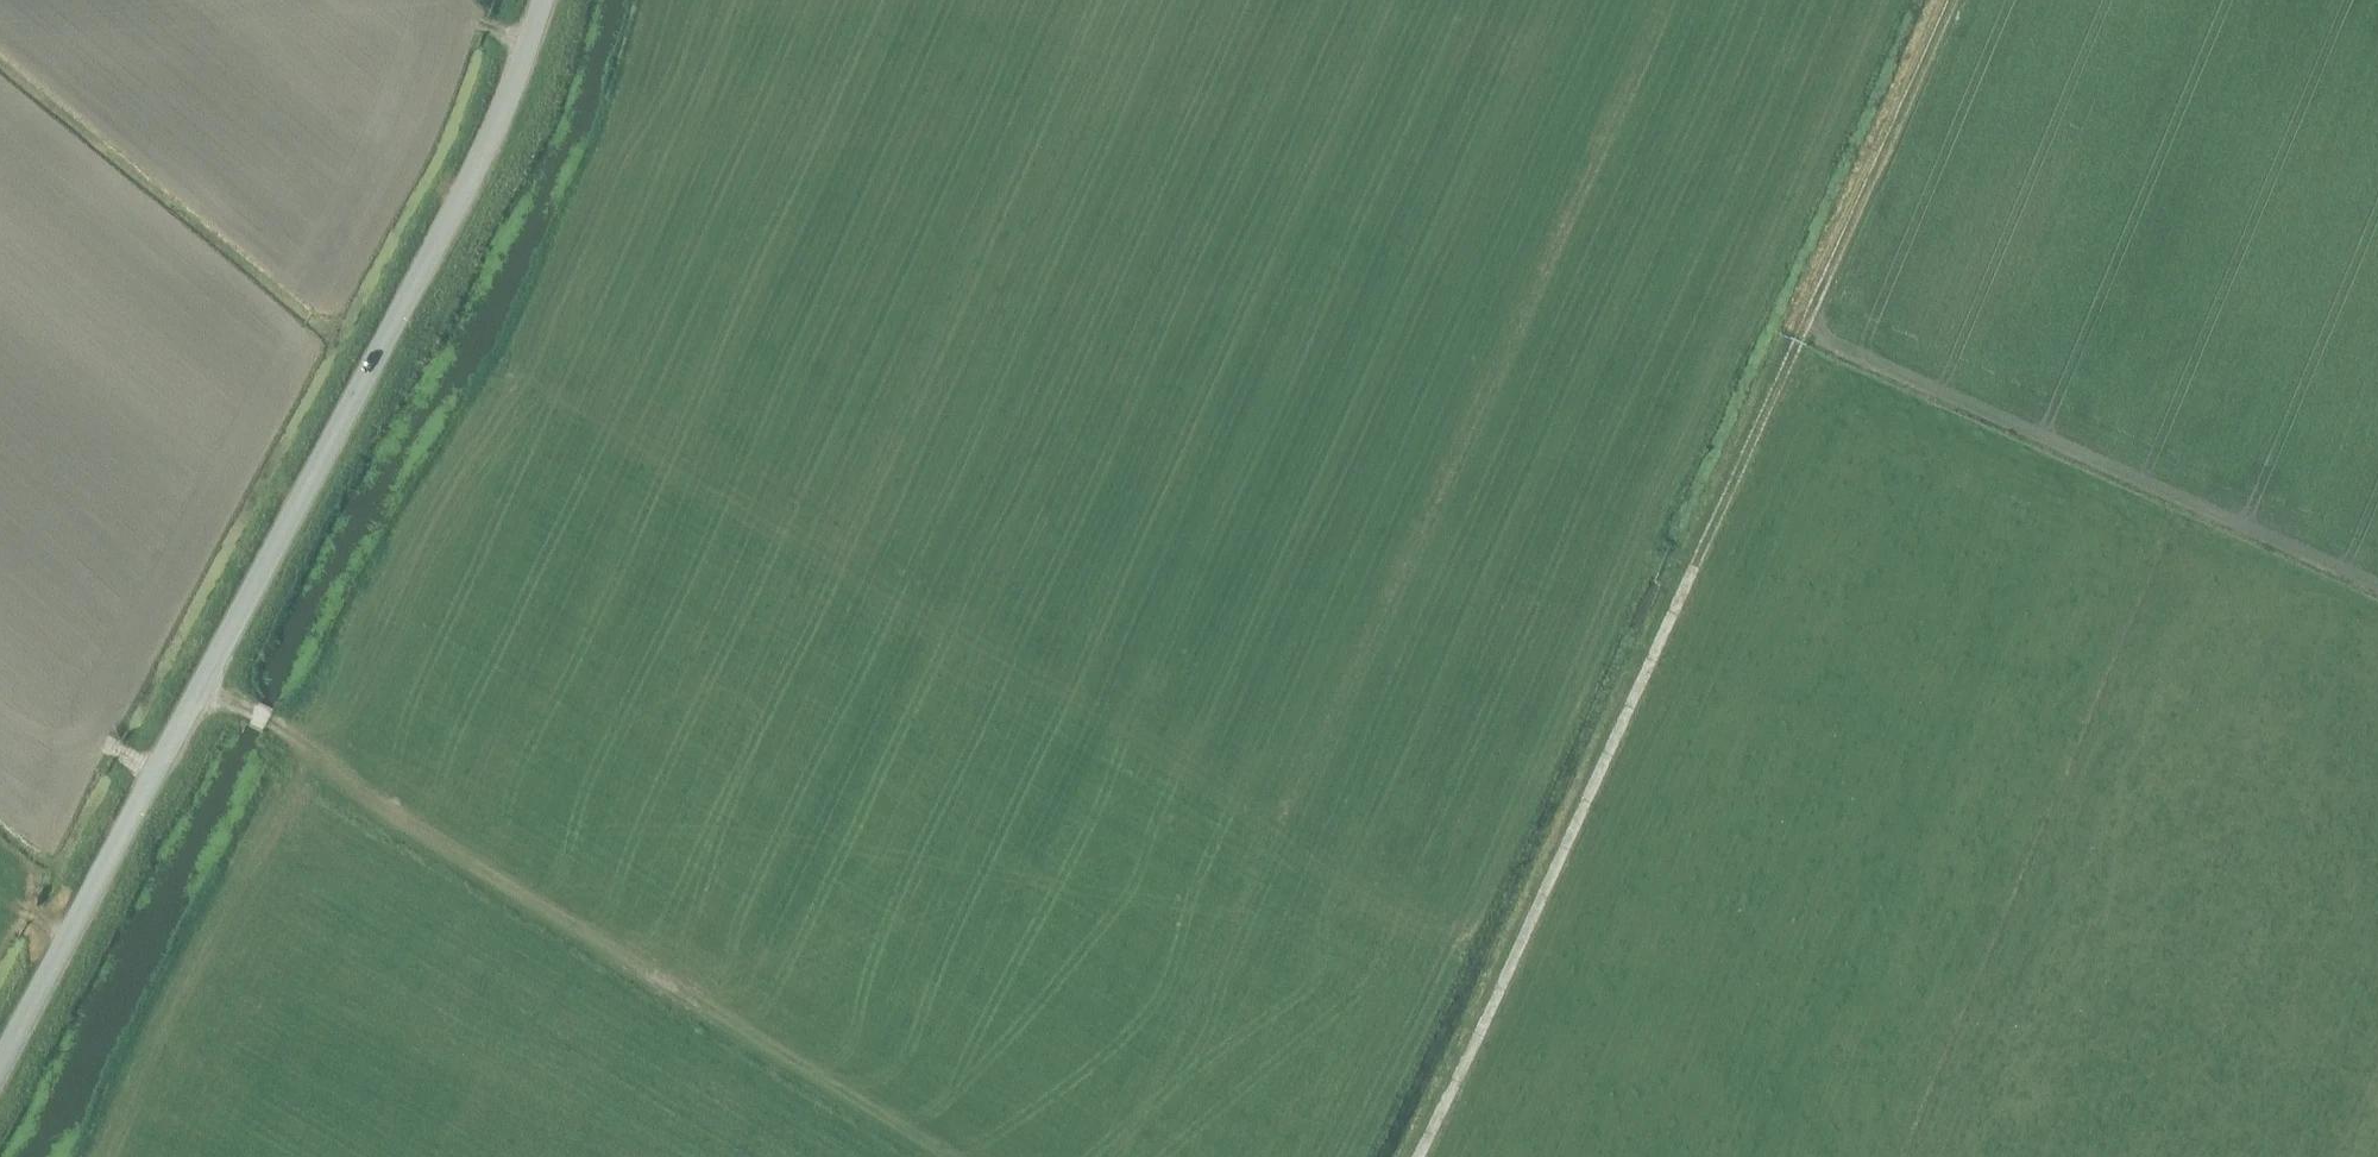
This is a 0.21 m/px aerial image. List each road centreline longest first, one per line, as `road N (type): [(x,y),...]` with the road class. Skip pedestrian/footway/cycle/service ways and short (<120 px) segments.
road 1 (tertiary): [(0,1068),(415,300),(509,115),(548,0)]
road 2 (track): [(350,774),(203,693)]

